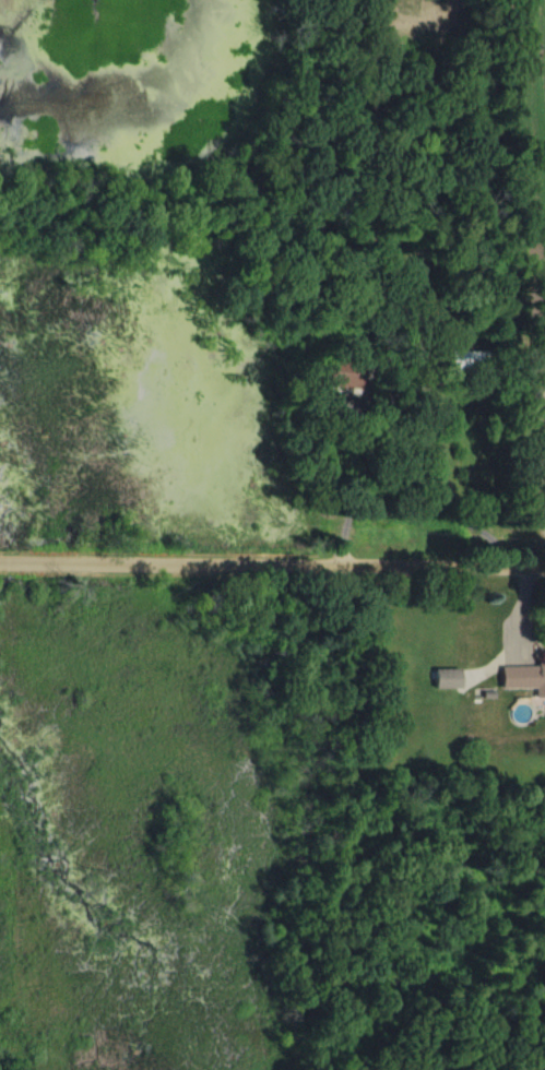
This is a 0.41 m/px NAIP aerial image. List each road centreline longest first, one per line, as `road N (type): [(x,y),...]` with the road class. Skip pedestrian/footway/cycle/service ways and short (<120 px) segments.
road 1 (residential): [(0,562),(544,556)]

